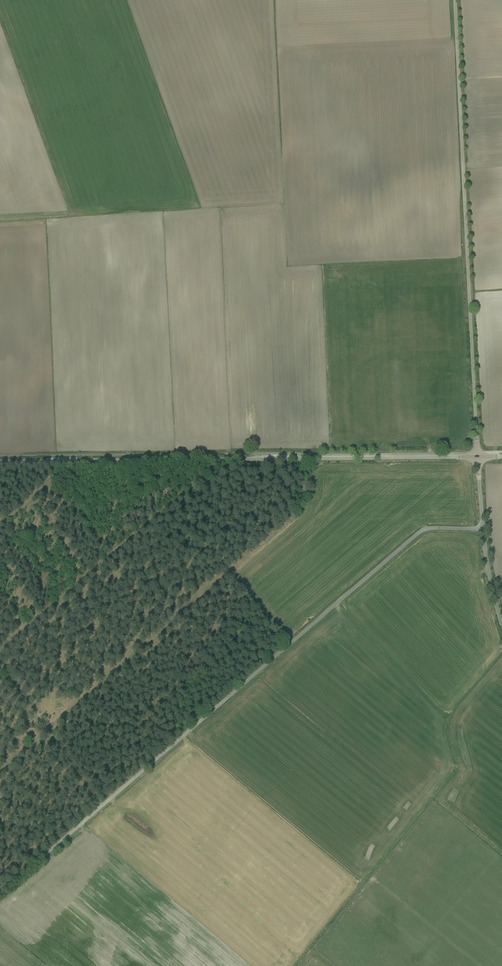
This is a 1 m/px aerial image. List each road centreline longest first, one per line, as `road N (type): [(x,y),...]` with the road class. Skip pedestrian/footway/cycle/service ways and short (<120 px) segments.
road 1 (unclassified): [(482,529),(422,528),(0,891)]
road 2 (unclassified): [(0,461),(476,456)]
road 3 (unclassified): [(476,456),(455,0)]

